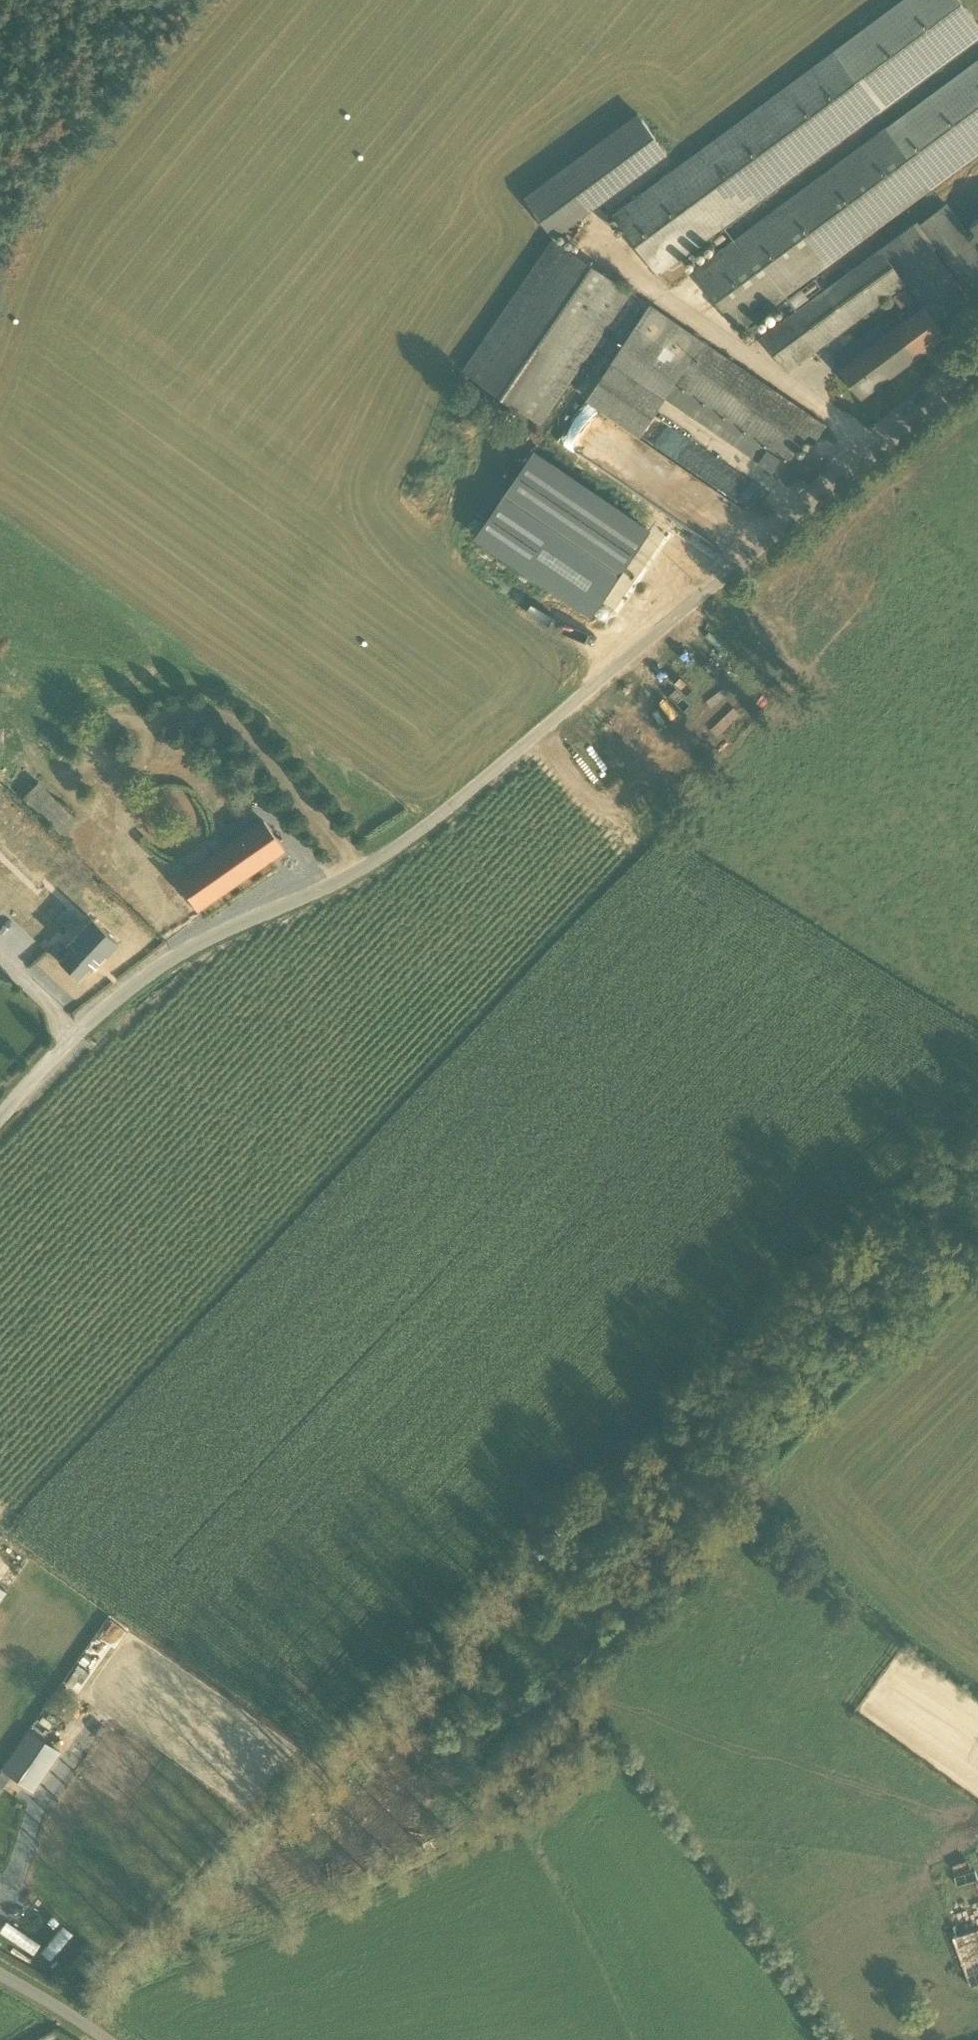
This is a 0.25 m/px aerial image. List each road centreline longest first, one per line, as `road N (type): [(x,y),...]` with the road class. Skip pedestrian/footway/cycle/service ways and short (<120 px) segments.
road 1 (unclassified): [(0,1117),(57,1050),(131,989),(212,936),(336,887),(428,823),(977,362)]
road 2 (unclassified): [(0,1977),(103,2039)]

